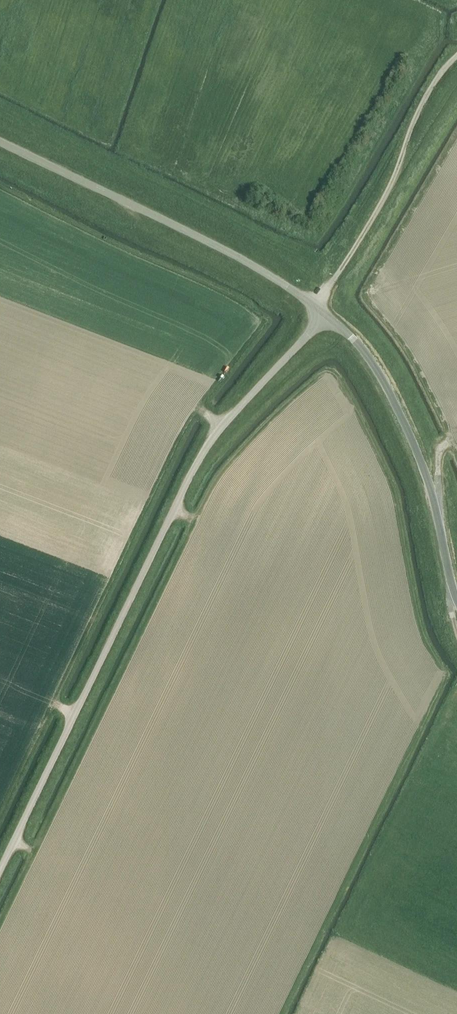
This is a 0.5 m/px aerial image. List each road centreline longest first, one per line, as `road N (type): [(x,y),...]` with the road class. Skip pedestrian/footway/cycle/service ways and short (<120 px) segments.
road 1 (unclassified): [(0,871),(199,460),(310,332),(318,311)]
road 2 (unclassified): [(318,311),(250,264),(0,142)]
road 3 (unclassified): [(456,598),(405,424),(367,354),(318,311)]

